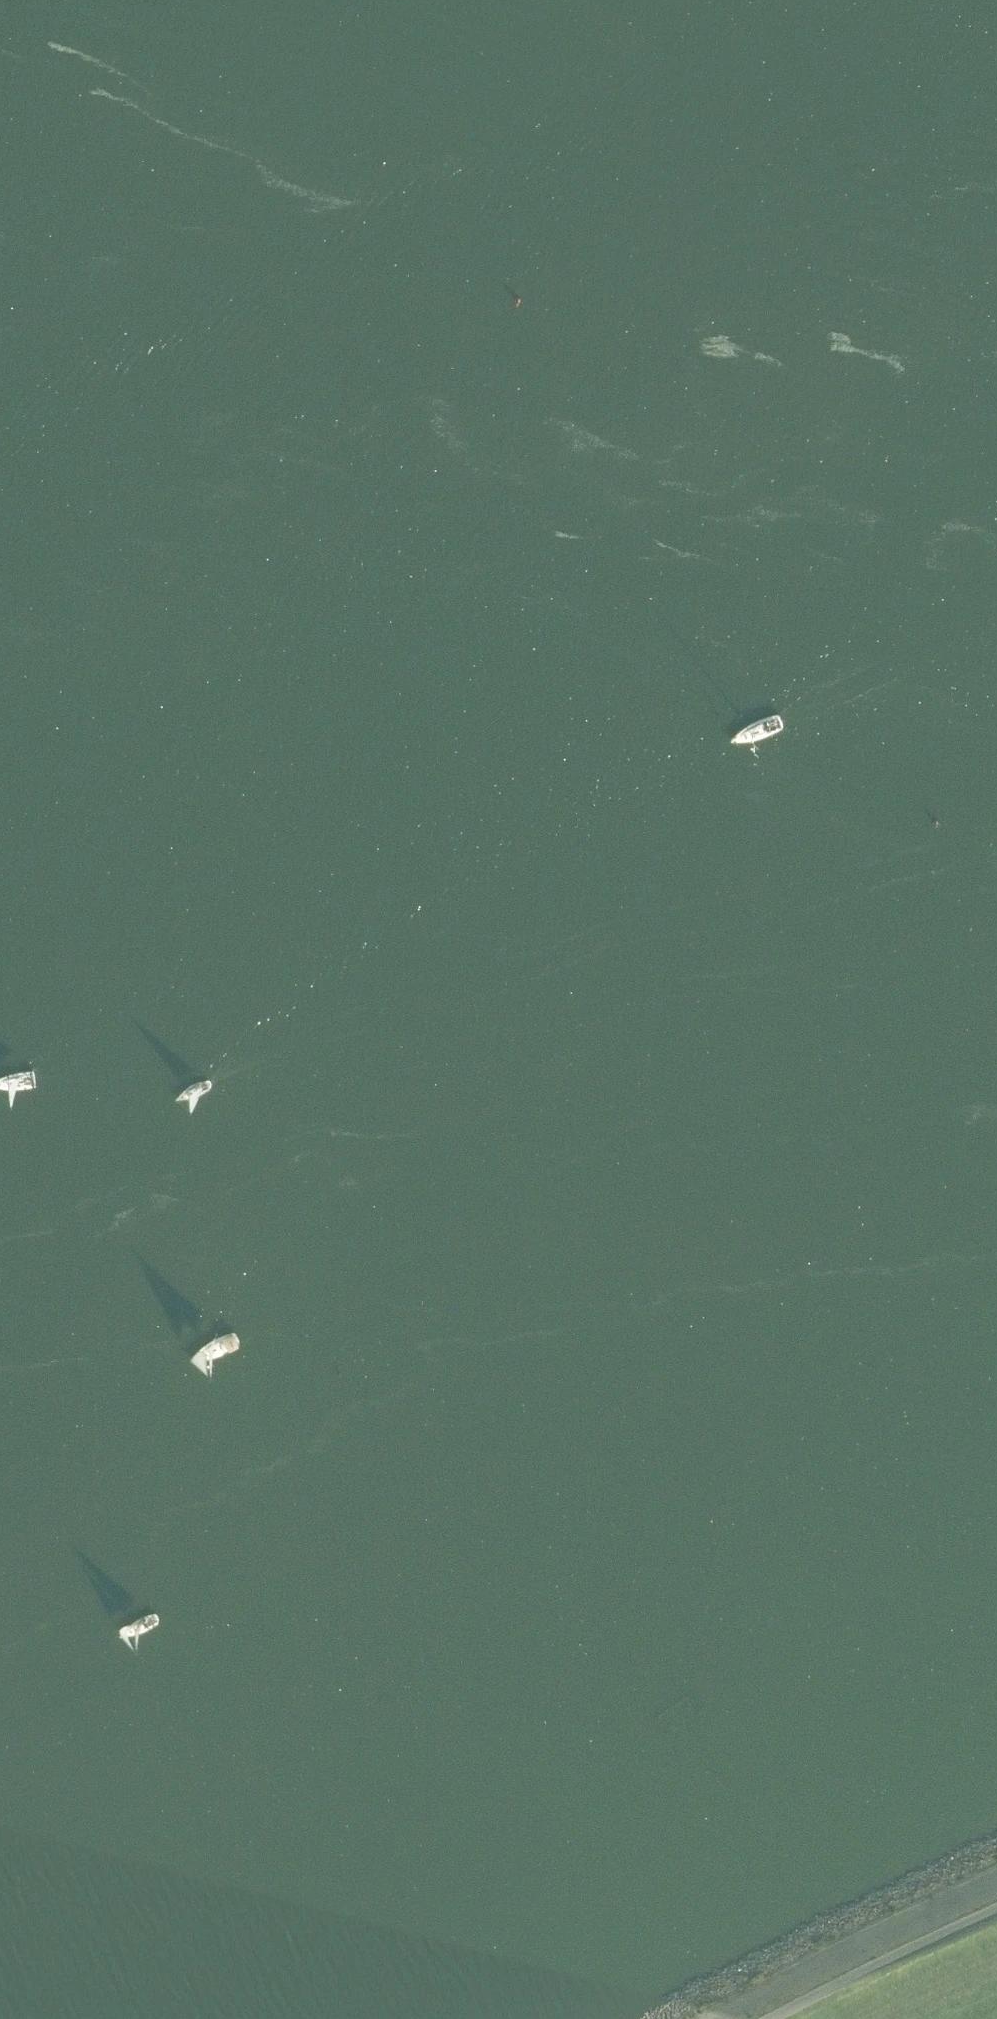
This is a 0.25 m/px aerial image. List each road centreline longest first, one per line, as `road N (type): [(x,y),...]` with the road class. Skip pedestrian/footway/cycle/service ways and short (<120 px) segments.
road 1 (unclassified): [(769,2018),(996,1908)]

